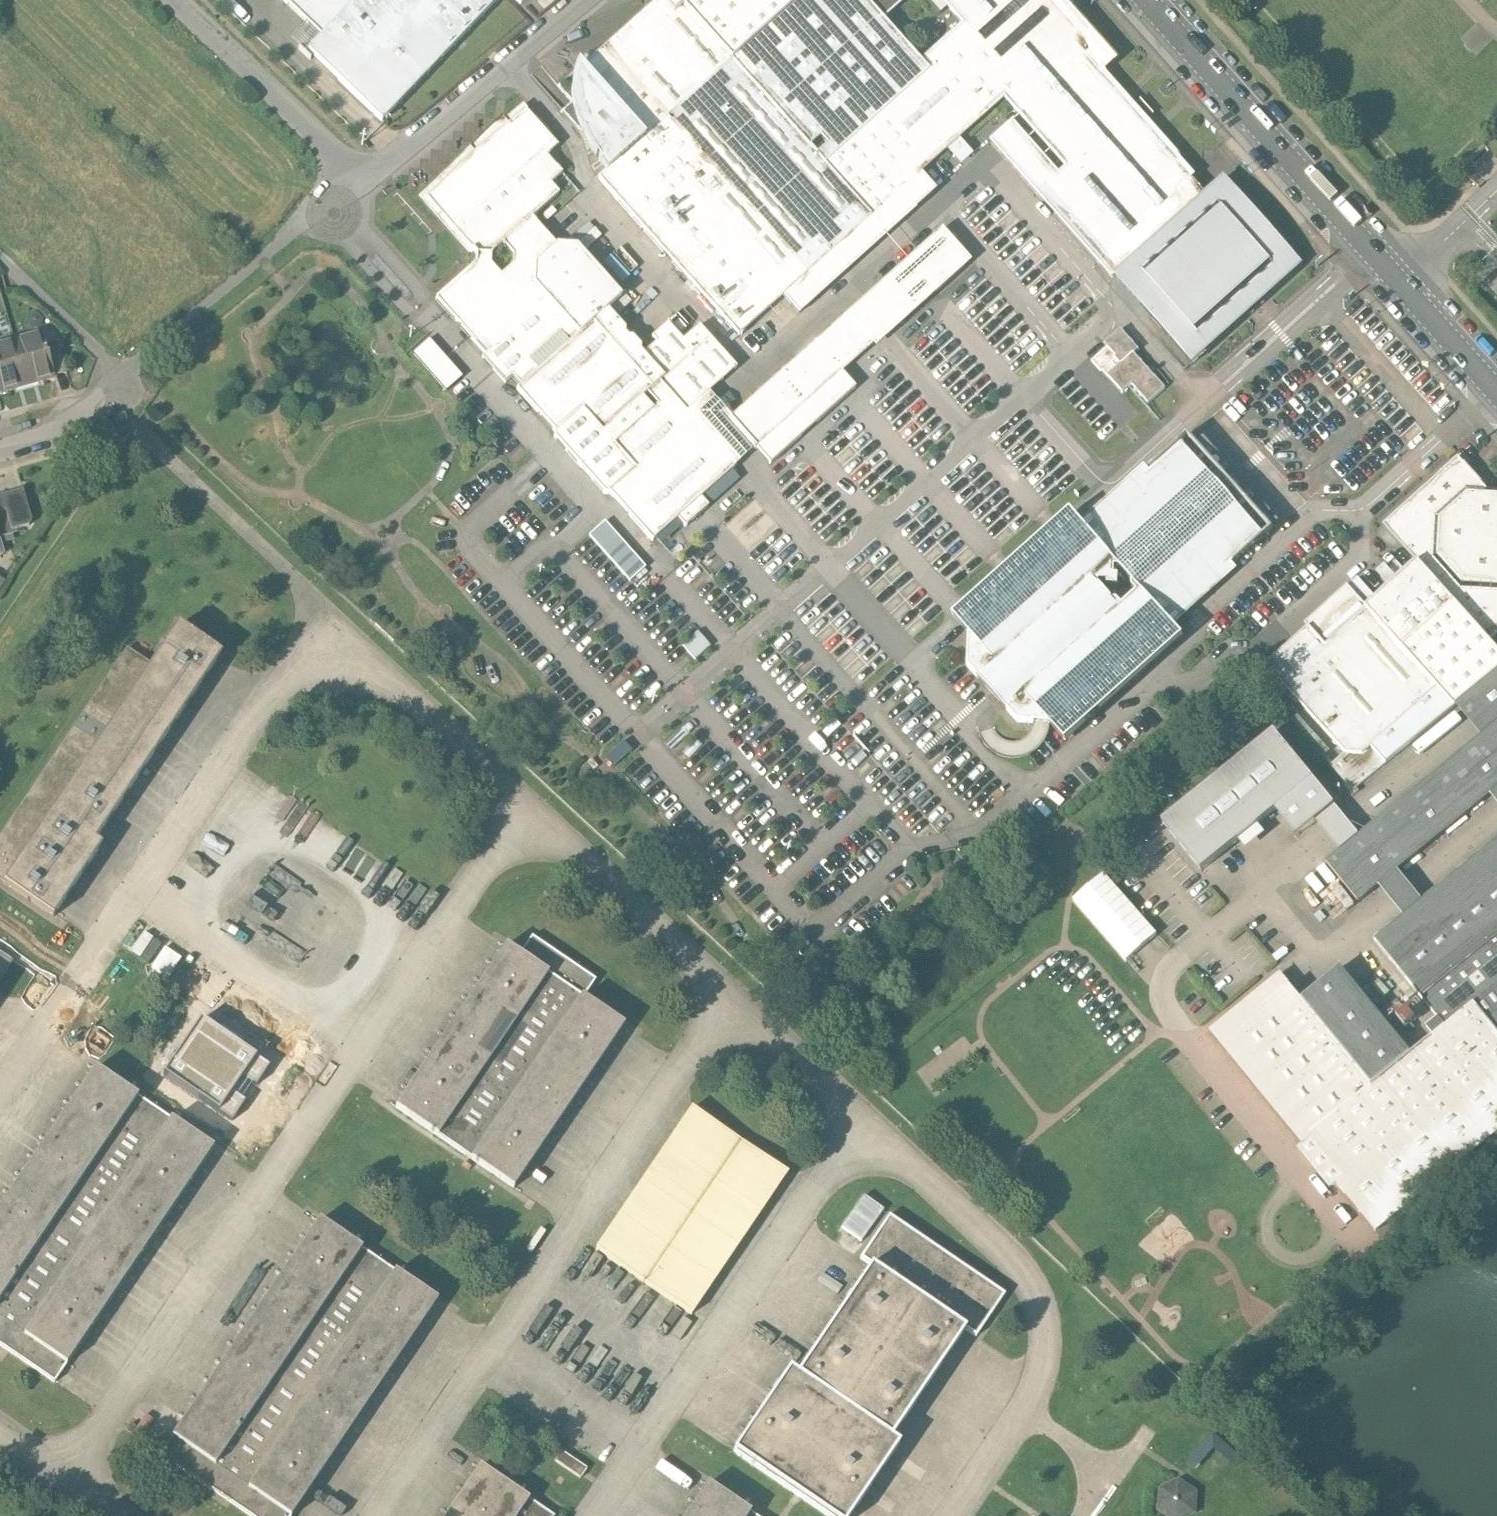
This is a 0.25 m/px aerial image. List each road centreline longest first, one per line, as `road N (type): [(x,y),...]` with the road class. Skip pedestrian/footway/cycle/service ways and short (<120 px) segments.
road 1 (tertiary): [(1158,0),(1496,385)]
road 2 (unclassified): [(332,209),(583,0)]
road 3 (residential): [(0,450),(61,432),(119,390)]

